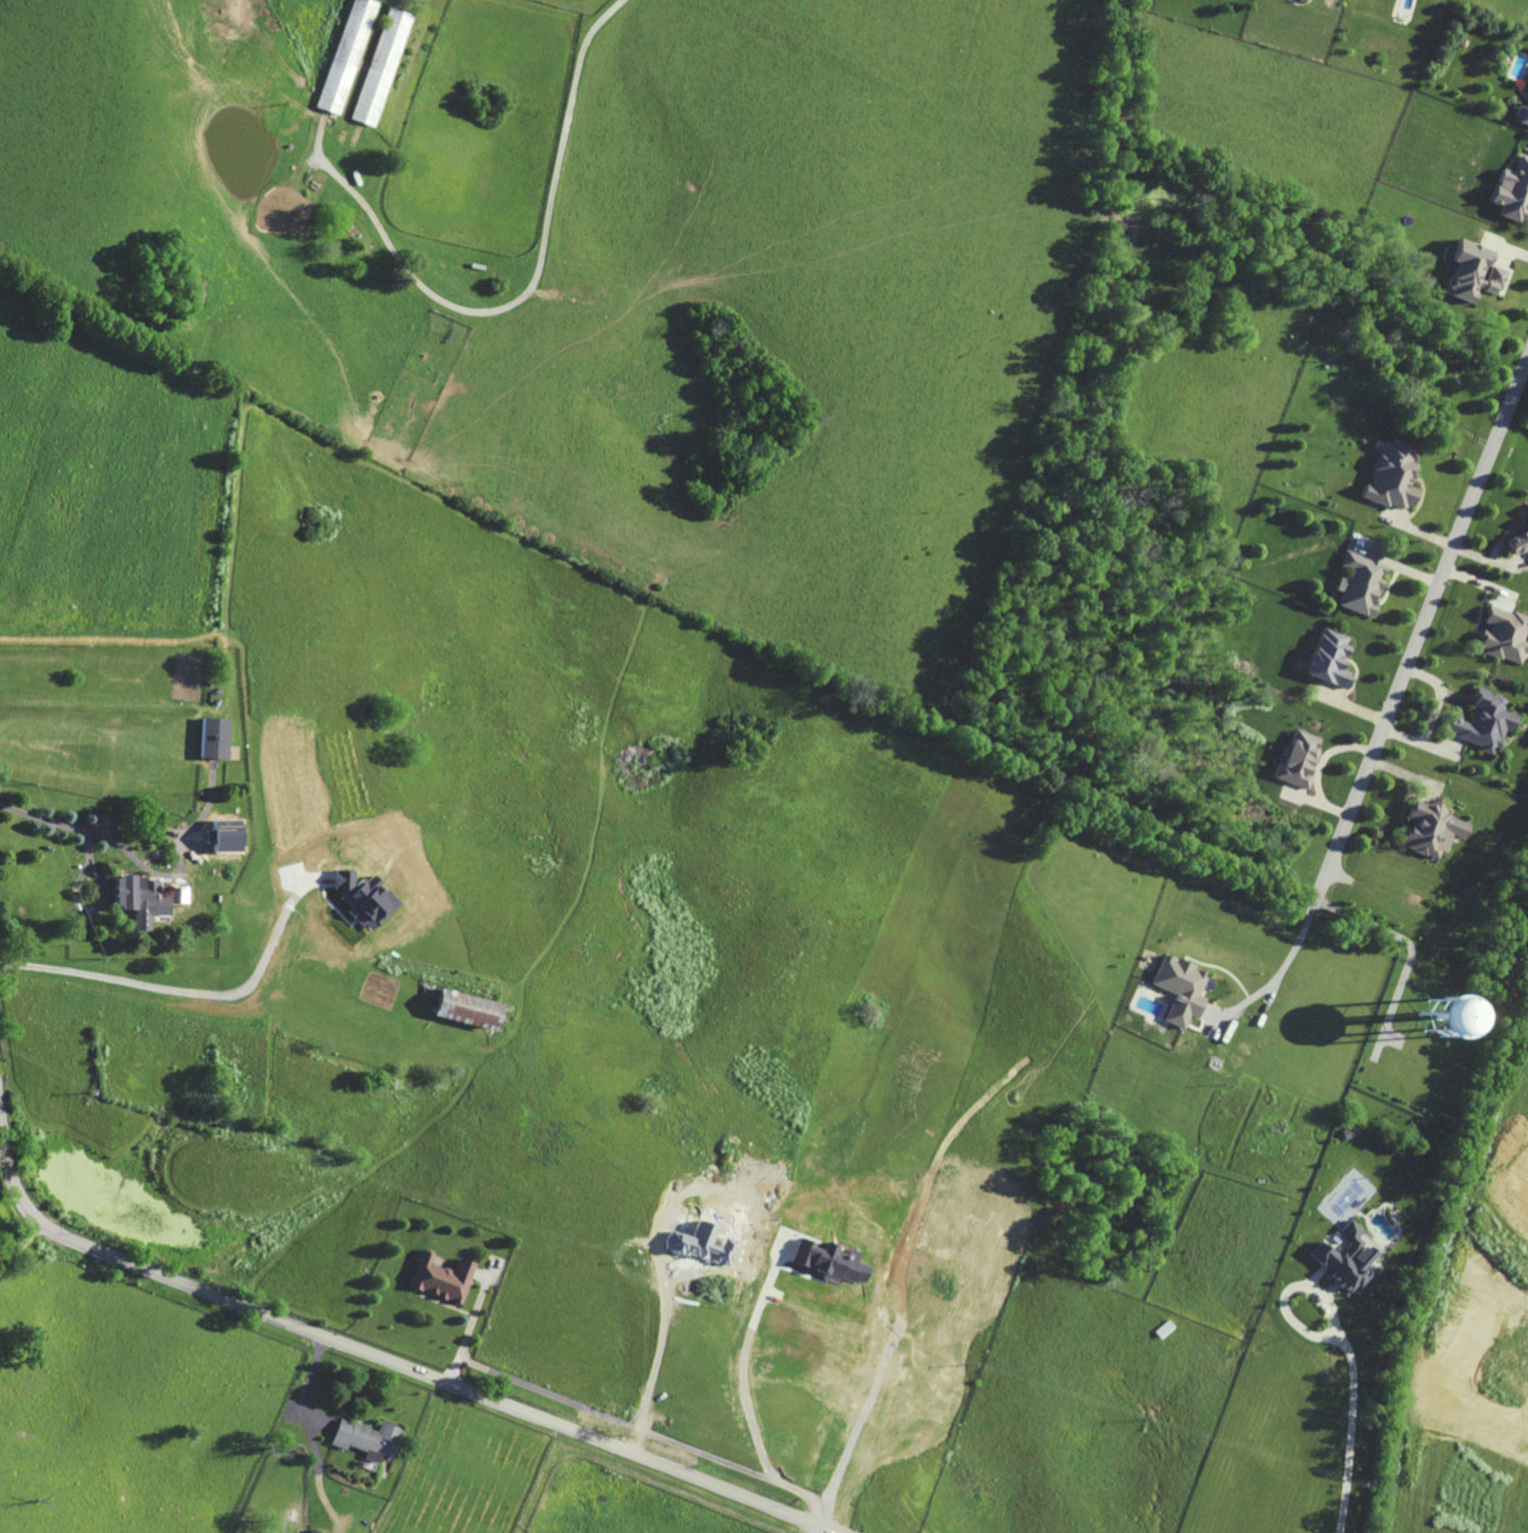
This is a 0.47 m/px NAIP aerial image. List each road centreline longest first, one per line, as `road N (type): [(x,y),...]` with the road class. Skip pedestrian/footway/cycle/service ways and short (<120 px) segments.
road 1 (secondary): [(0,1114),(16,1190),(61,1235),(835,1532)]
road 2 (residential): [(1527,355),(1316,897)]

